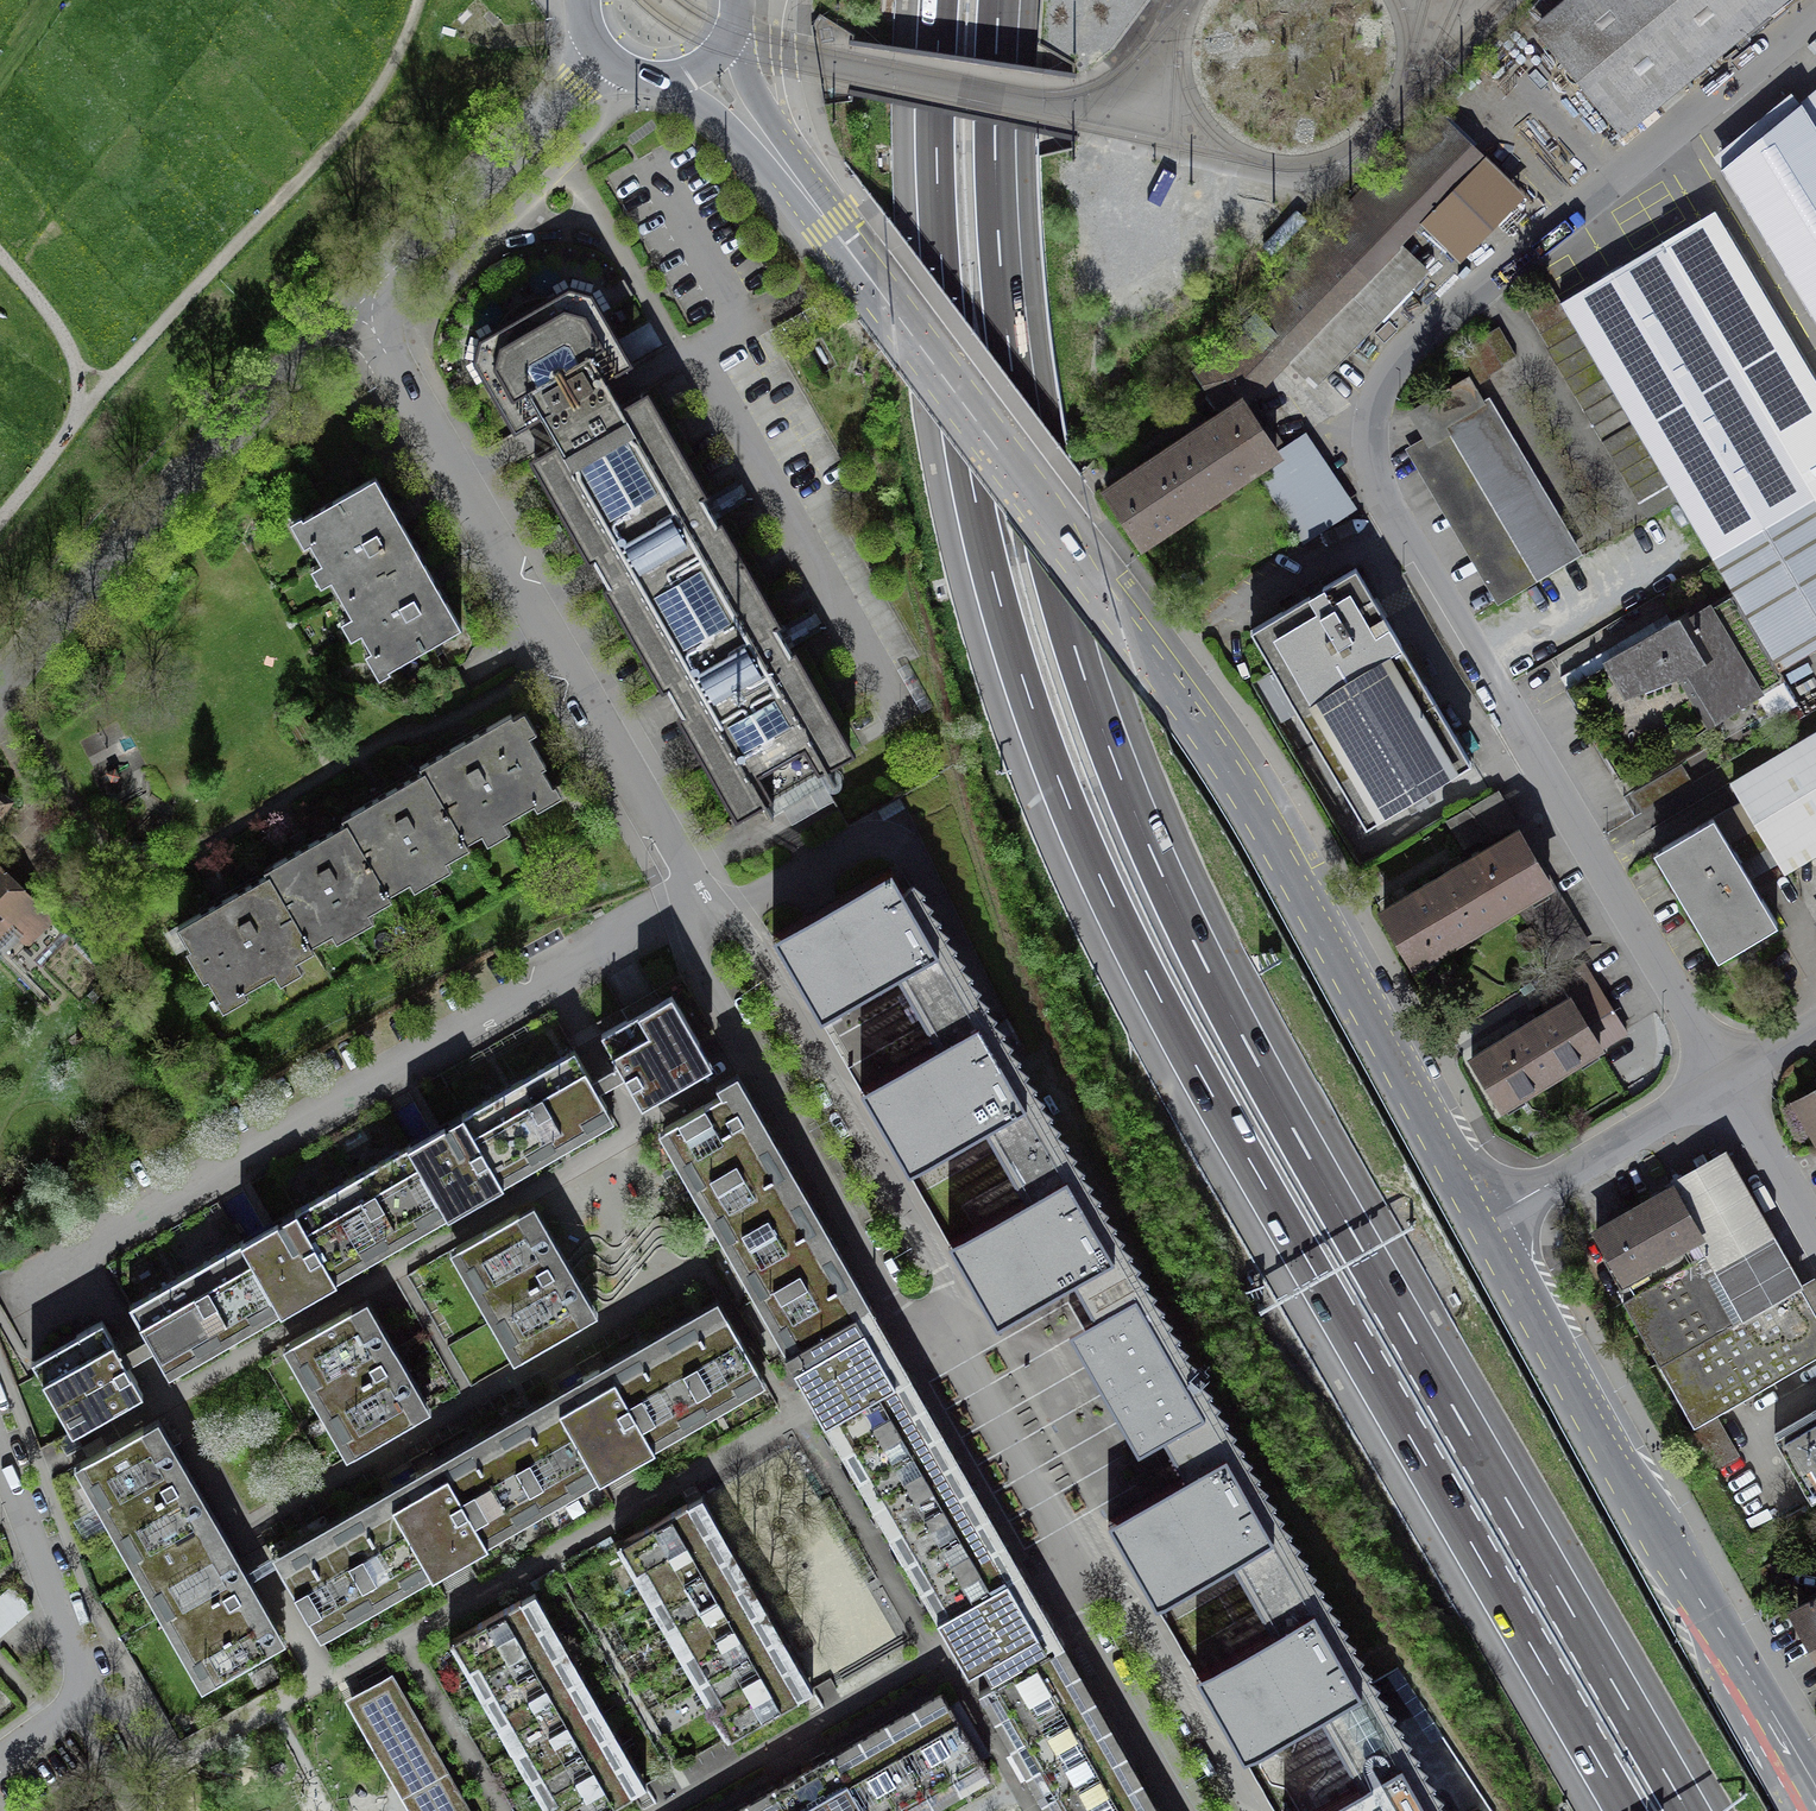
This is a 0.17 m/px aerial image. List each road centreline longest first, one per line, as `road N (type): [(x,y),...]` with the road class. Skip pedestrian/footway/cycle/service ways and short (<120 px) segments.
road 1 (motorway): [(942,0),(937,153),(950,354),(996,587),(1062,788),(1203,1078),(1627,1810)]
road 2 (motorway): [(1687,1810),(1250,1051),(1117,767),(1055,575),(1009,352),(995,152),(1000,0)]
road 3 (residential): [(1725,1078),(1599,843),(1392,494),(1381,460),(1380,411),(1413,352),(1492,276),(1815,5)]
road 4 (residential): [(1483,1222),(1227,751),(825,220),(783,152)]
road 5 (residential): [(696,895),(23,1279)]
road 6 (residential): [(359,307),(696,895)]
road 7 (residential): [(1815,1801),(1483,1222)]
road 8 (residential): [(359,307),(226,437),(0,688)]
road 9 (residential): [(940,1320),(931,1243),(758,941),(696,895)]
road 10 (residential): [(696,895),(701,960),(754,1056),(879,1273),(940,1320)]
road 11 (residential): [(613,53),(359,307)]
road 12 (residential): [(0,1455),(82,1679),(69,1711),(0,1762)]
road 13 (residential): [(1257,1810),(1142,1611),(1081,1565)]
road 14 (residential): [(940,1320),(1081,1565)]
road 15 (residential): [(1483,1222),(1725,1078)]
road 16 (residential): [(1081,1565),(1090,1642),(1187,1810)]
road 17 (residential): [(1815,1235),(1725,1078)]
road 18 (secondary): [(783,152),(785,0)]
road 19 (residential): [(783,152),(698,59)]

